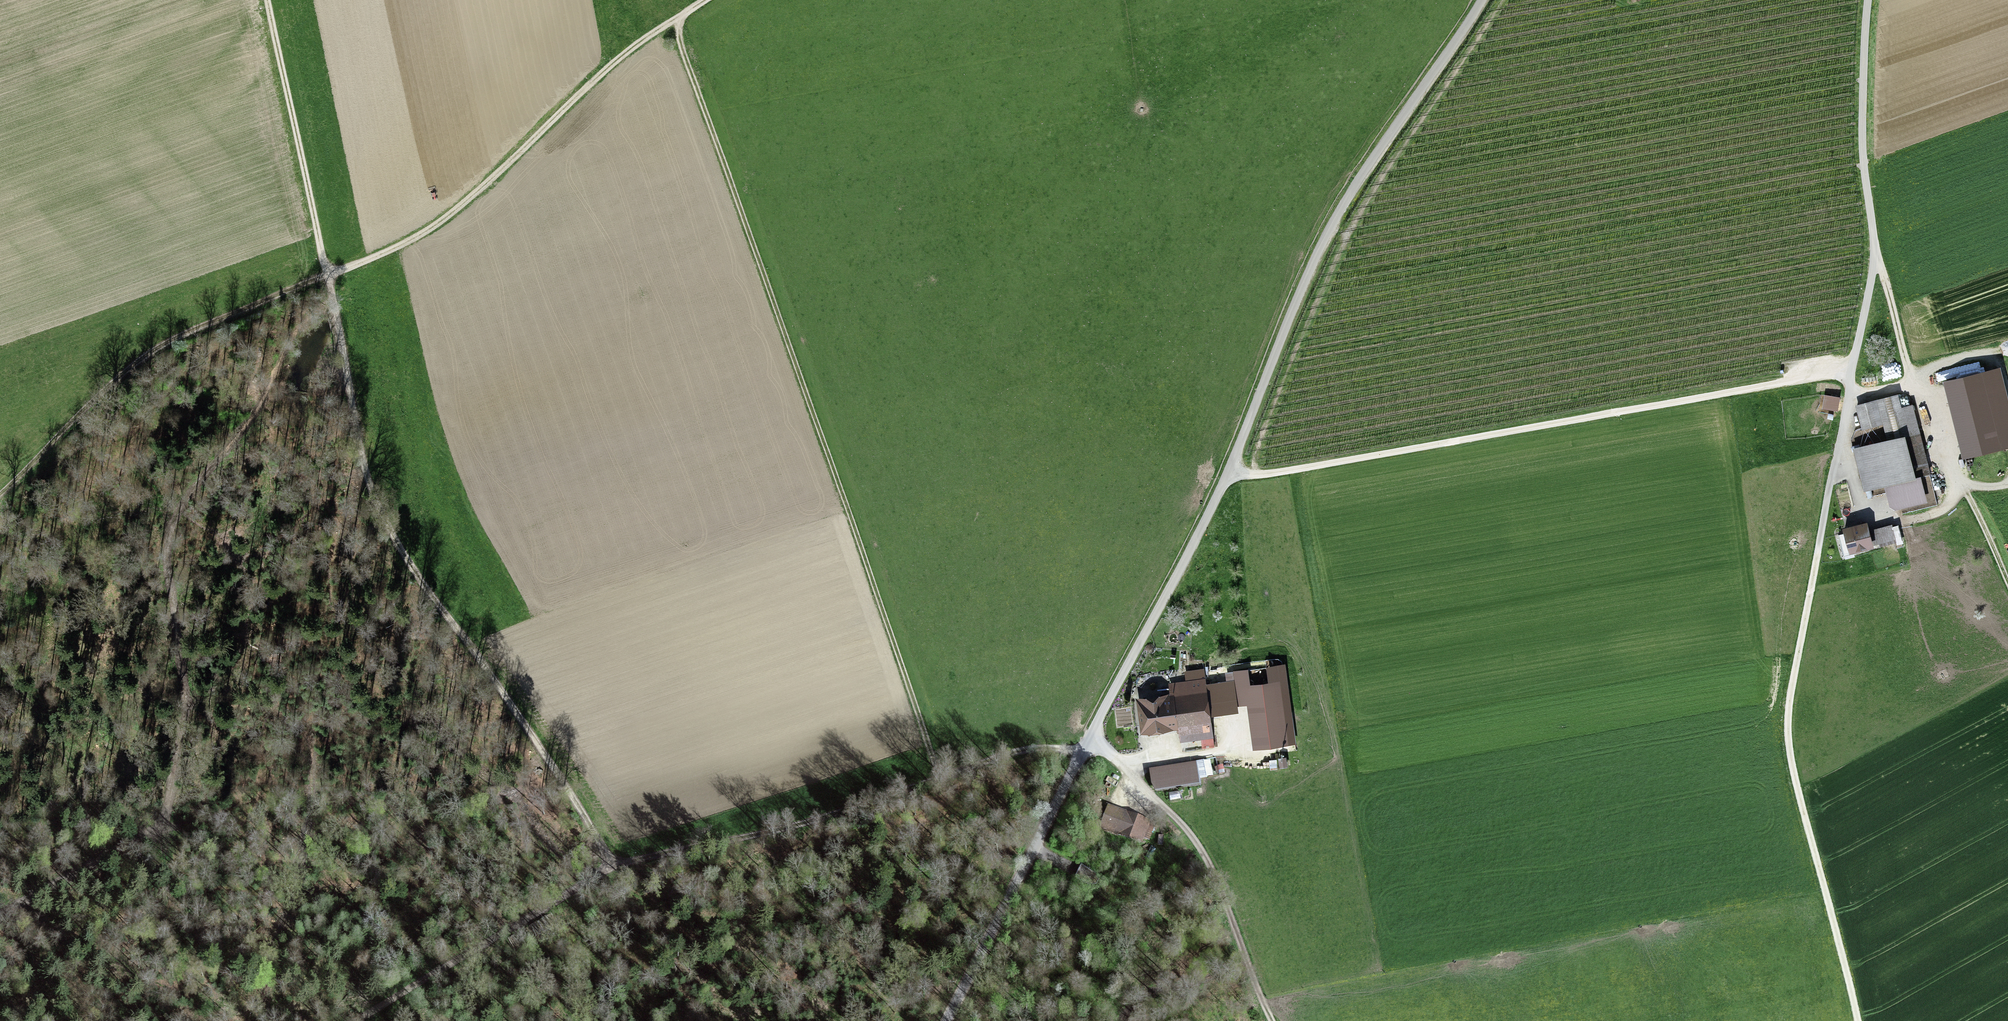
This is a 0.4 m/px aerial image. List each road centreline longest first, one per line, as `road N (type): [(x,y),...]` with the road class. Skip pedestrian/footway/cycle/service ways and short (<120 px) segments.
road 1 (track): [(354,1020),(615,863),(802,824),(1034,749),(1103,752),(1183,827),(1215,880),(1248,966)]
road 2 (residential): [(1482,0),(1326,235),(1231,472),(1054,809)]
road 3 (track): [(941,778),(680,21)]
road 4 (track): [(0,915),(167,818),(185,698),(168,558),(176,518),(241,432),(294,332),(334,308)]
road 5 (track): [(328,273),(363,458),(390,534),(612,865)]
road 6 (track): [(1231,472),(1289,471),(1853,366)]
road 7 (unclassified): [(1876,251),(1791,692)]
road 8 (track): [(328,273),(446,230),(680,21)]
road 9 (track): [(0,496),(131,366),(166,343),(328,273)]
road 10 (track): [(1791,692),(1795,776),(1857,1020)]
road 11 (track): [(270,0),(328,273)]
road 12 (residential): [(1867,0),(1860,132),(1876,251)]
road 13 (unclassified): [(946,1020),(1054,809)]
road 14 (track): [(1248,966),(1144,995),(1123,1020)]

